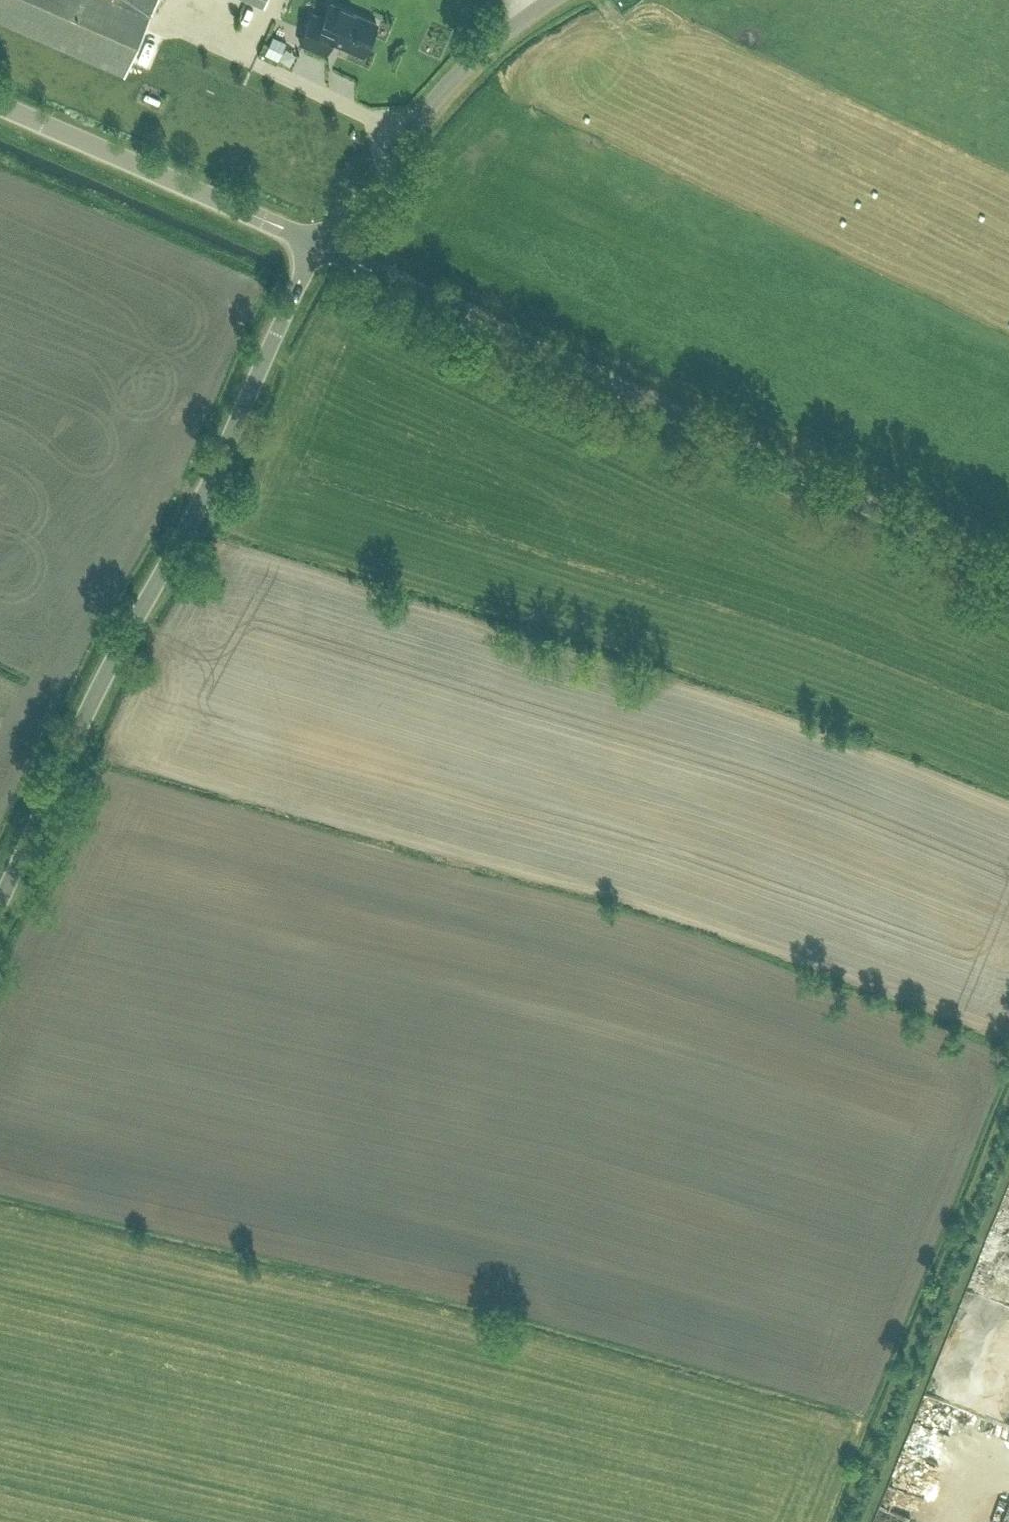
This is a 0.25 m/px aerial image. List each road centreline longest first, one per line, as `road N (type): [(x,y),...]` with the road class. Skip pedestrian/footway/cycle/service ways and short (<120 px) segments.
road 1 (unclassified): [(1008,571),(319,242)]
road 2 (unclassified): [(0,903),(319,242)]
road 3 (unclassified): [(319,242),(0,104)]
road 4 (unclassified): [(319,242),(470,57),(544,0)]

